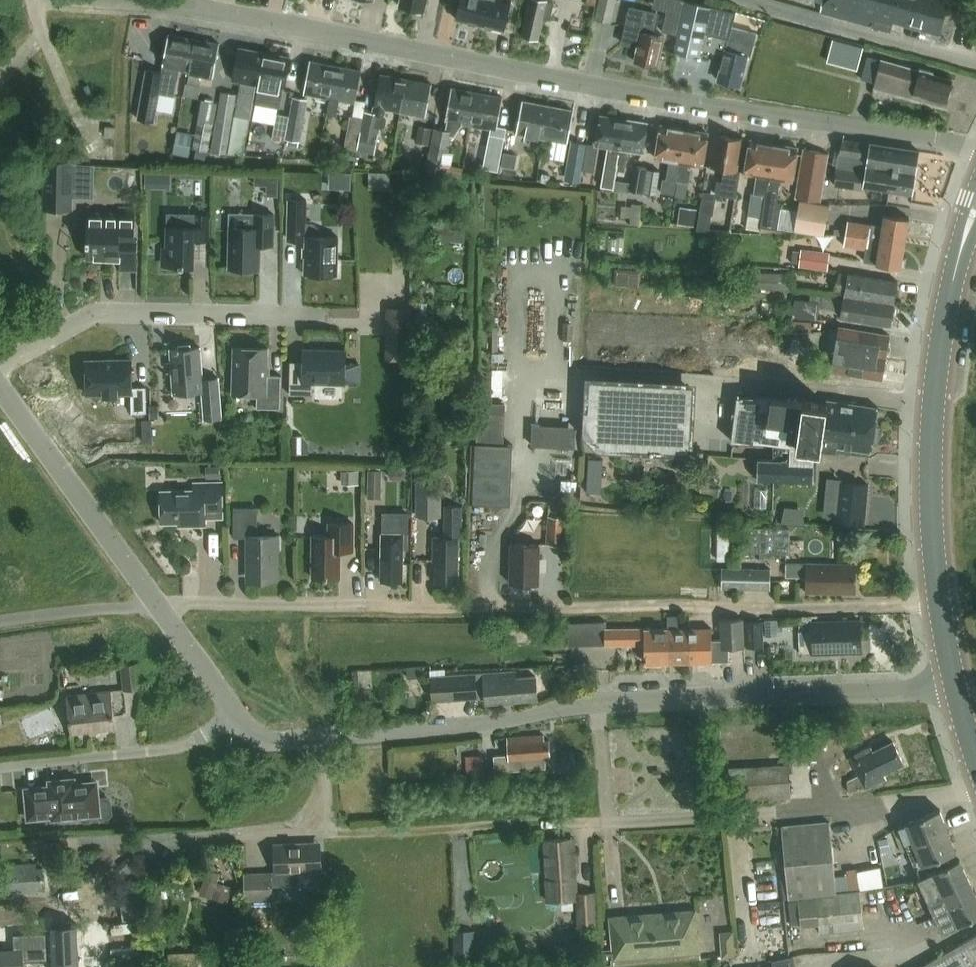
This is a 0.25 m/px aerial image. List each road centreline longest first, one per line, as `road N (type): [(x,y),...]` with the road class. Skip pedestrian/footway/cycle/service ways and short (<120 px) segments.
road 1 (residential): [(975,151),(111,0)]
road 2 (residential): [(975,787),(823,810),(327,835)]
road 3 (residential): [(951,692),(579,705),(487,726),(324,741)]
road 4 (residential): [(942,604),(364,609)]
road 5 (secondary): [(942,604),(931,473),(937,395),(942,339),(975,206)]
road 6 (residential): [(0,367),(95,314),(314,318)]
road 7 (residential): [(0,389),(158,606)]
road 8 (residential): [(327,835),(74,844)]
road 9 (residential): [(234,715),(175,749),(0,767)]
road 10 (residential): [(158,606),(364,609)]
road 11 (residential): [(158,606),(0,623)]
road 12 (residential): [(158,606),(234,715)]

